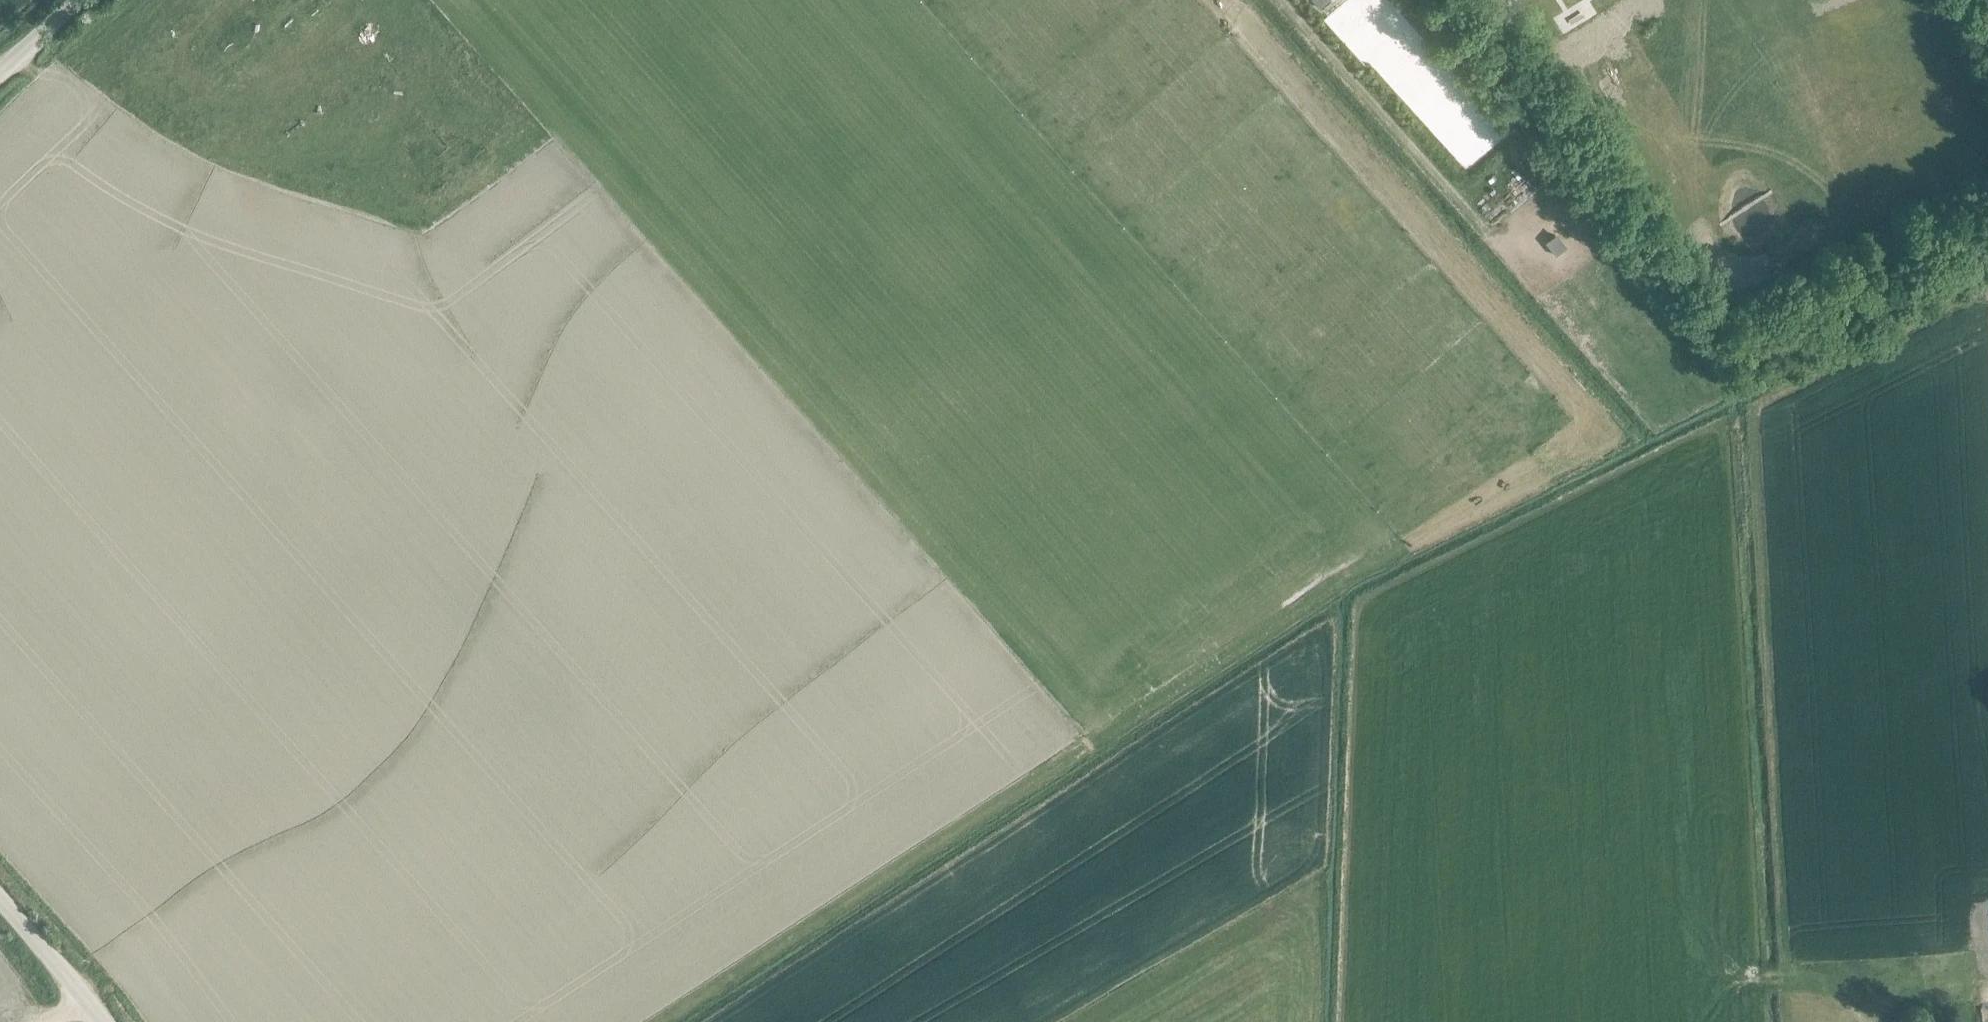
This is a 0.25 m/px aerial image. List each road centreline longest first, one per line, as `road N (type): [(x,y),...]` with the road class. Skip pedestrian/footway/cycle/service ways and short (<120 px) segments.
road 1 (unclassified): [(90,1021),(0,909)]

